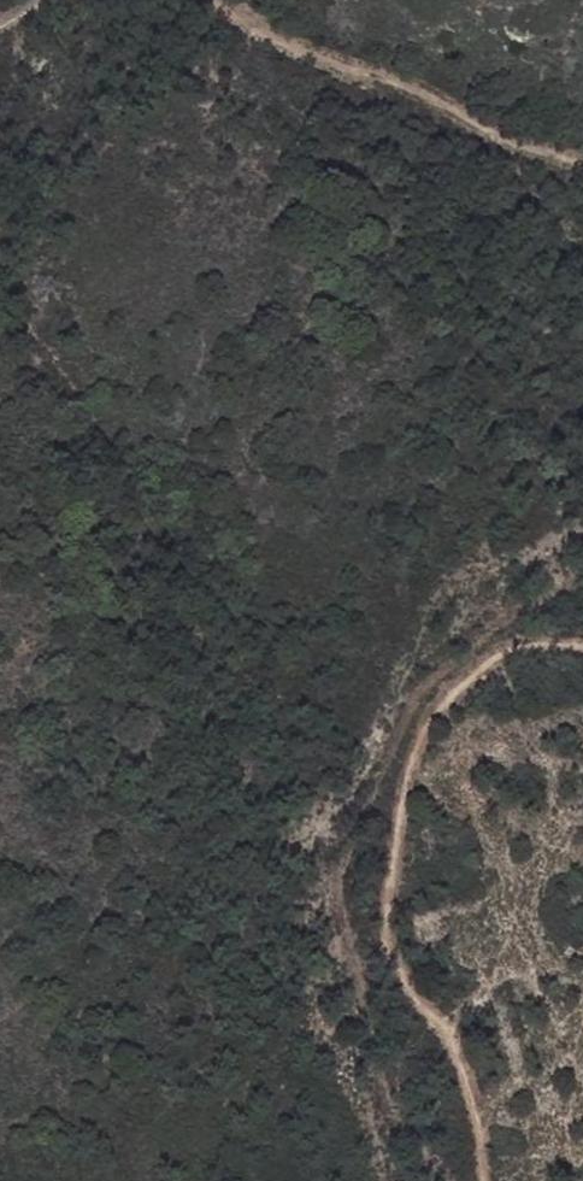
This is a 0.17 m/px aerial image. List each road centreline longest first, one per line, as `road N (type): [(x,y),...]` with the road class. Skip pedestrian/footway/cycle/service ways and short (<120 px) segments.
road 1 (track): [(582,655),(527,651),(493,661),(424,729),(394,857),(388,929),(408,981),(457,1058),(476,1112),(481,1180)]
road 2 (track): [(207,0),(300,51),(455,106),(582,165)]

